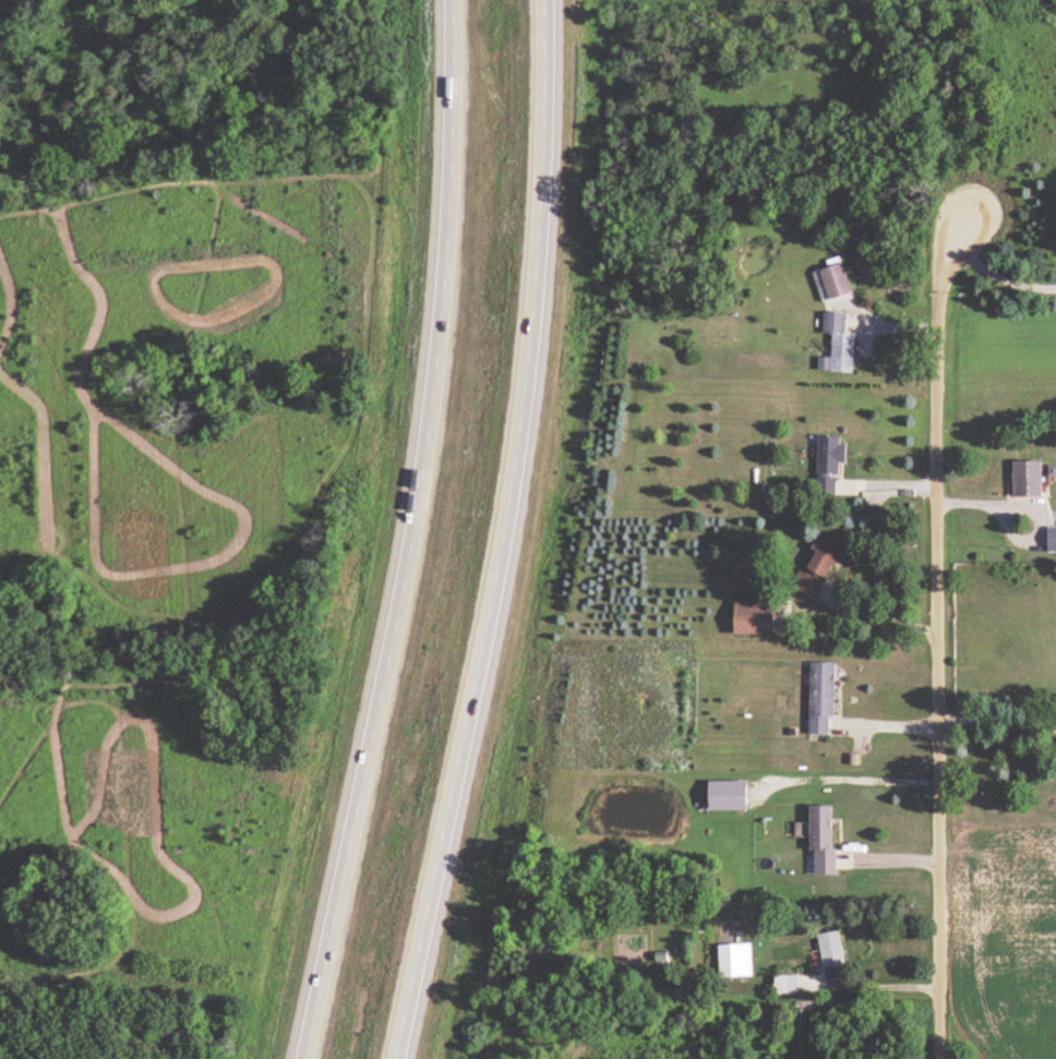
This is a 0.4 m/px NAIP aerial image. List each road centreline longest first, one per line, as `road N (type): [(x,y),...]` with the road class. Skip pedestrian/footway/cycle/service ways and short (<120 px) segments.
road 1 (motorway): [(456,0),(445,317),(423,493),(309,1058)]
road 2 (motorway): [(403,1058),(520,470),(549,164),(551,0)]
road 3 (residential): [(935,1058),(938,285),(965,215)]

